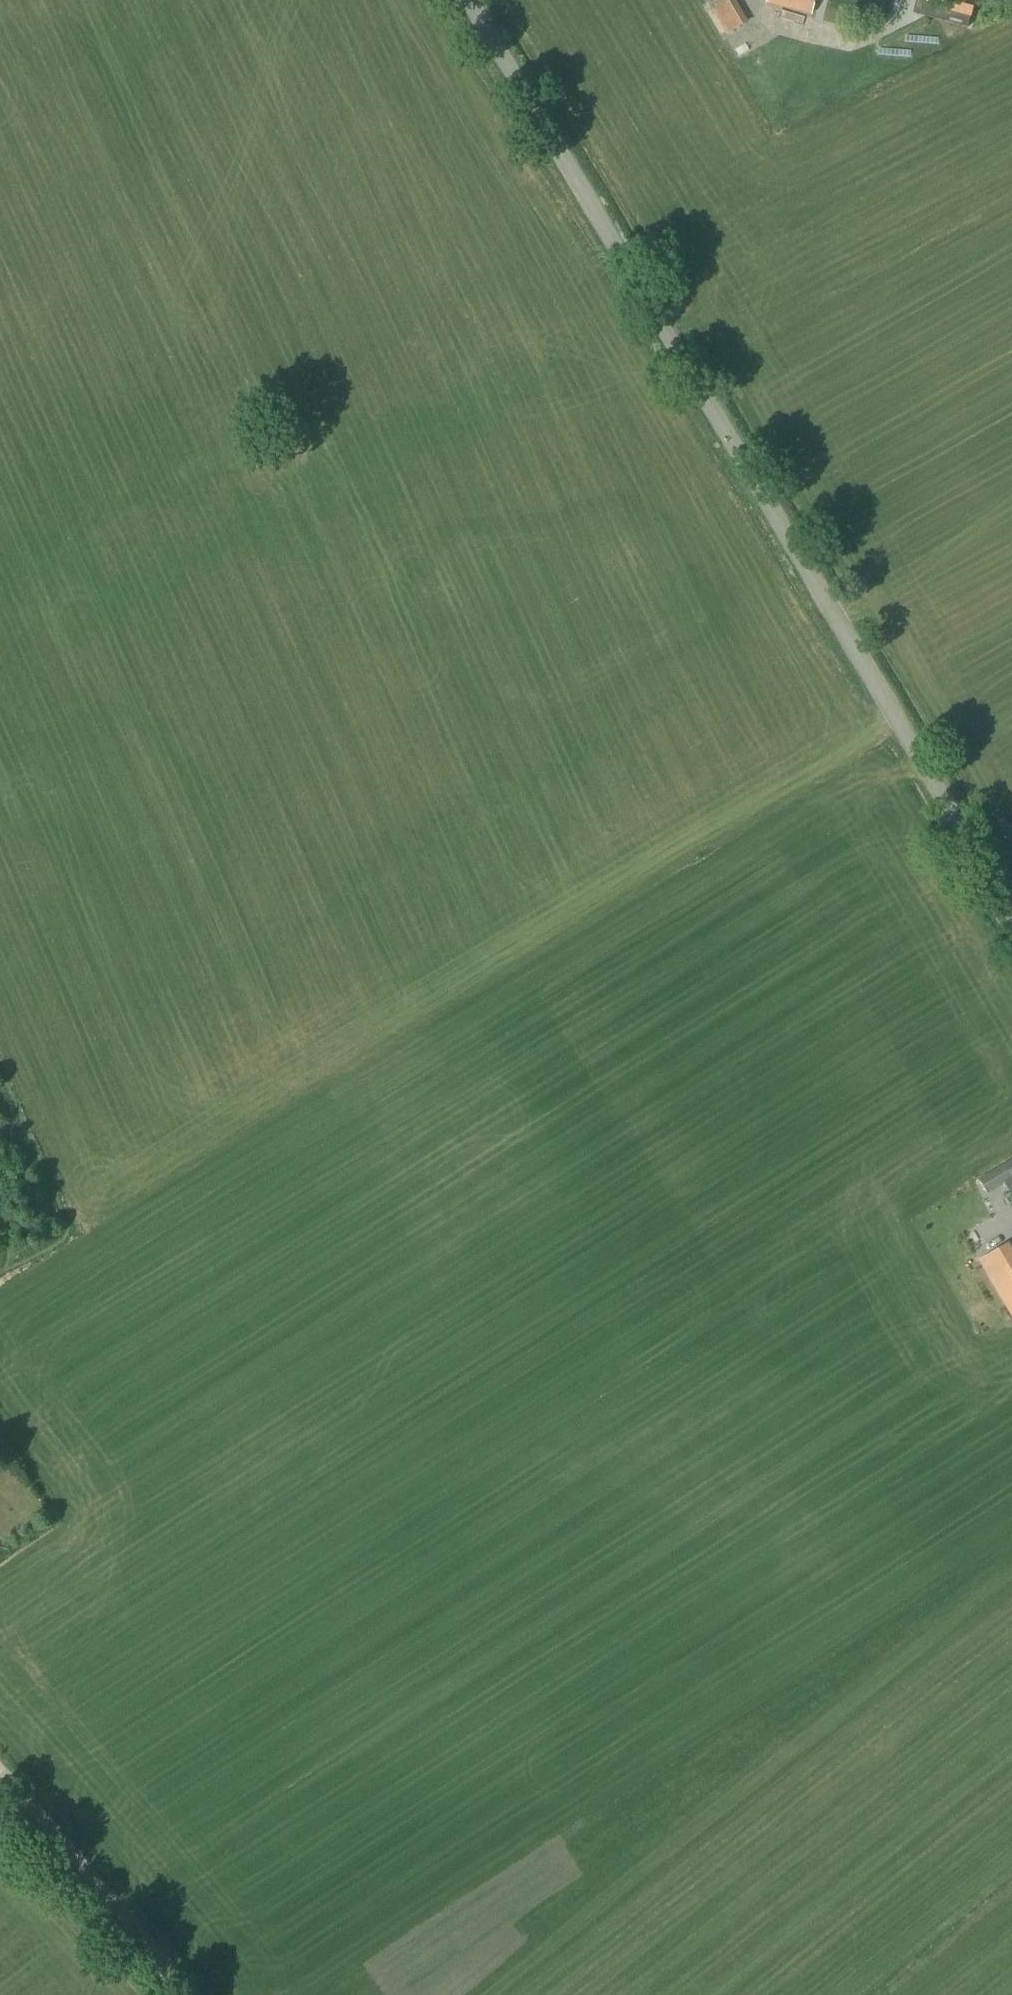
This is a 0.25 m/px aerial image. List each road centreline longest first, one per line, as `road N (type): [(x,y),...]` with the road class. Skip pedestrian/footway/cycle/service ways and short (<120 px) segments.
road 1 (unclassified): [(1011,916),(467,0)]
road 2 (track): [(190,1994),(0,1774)]

